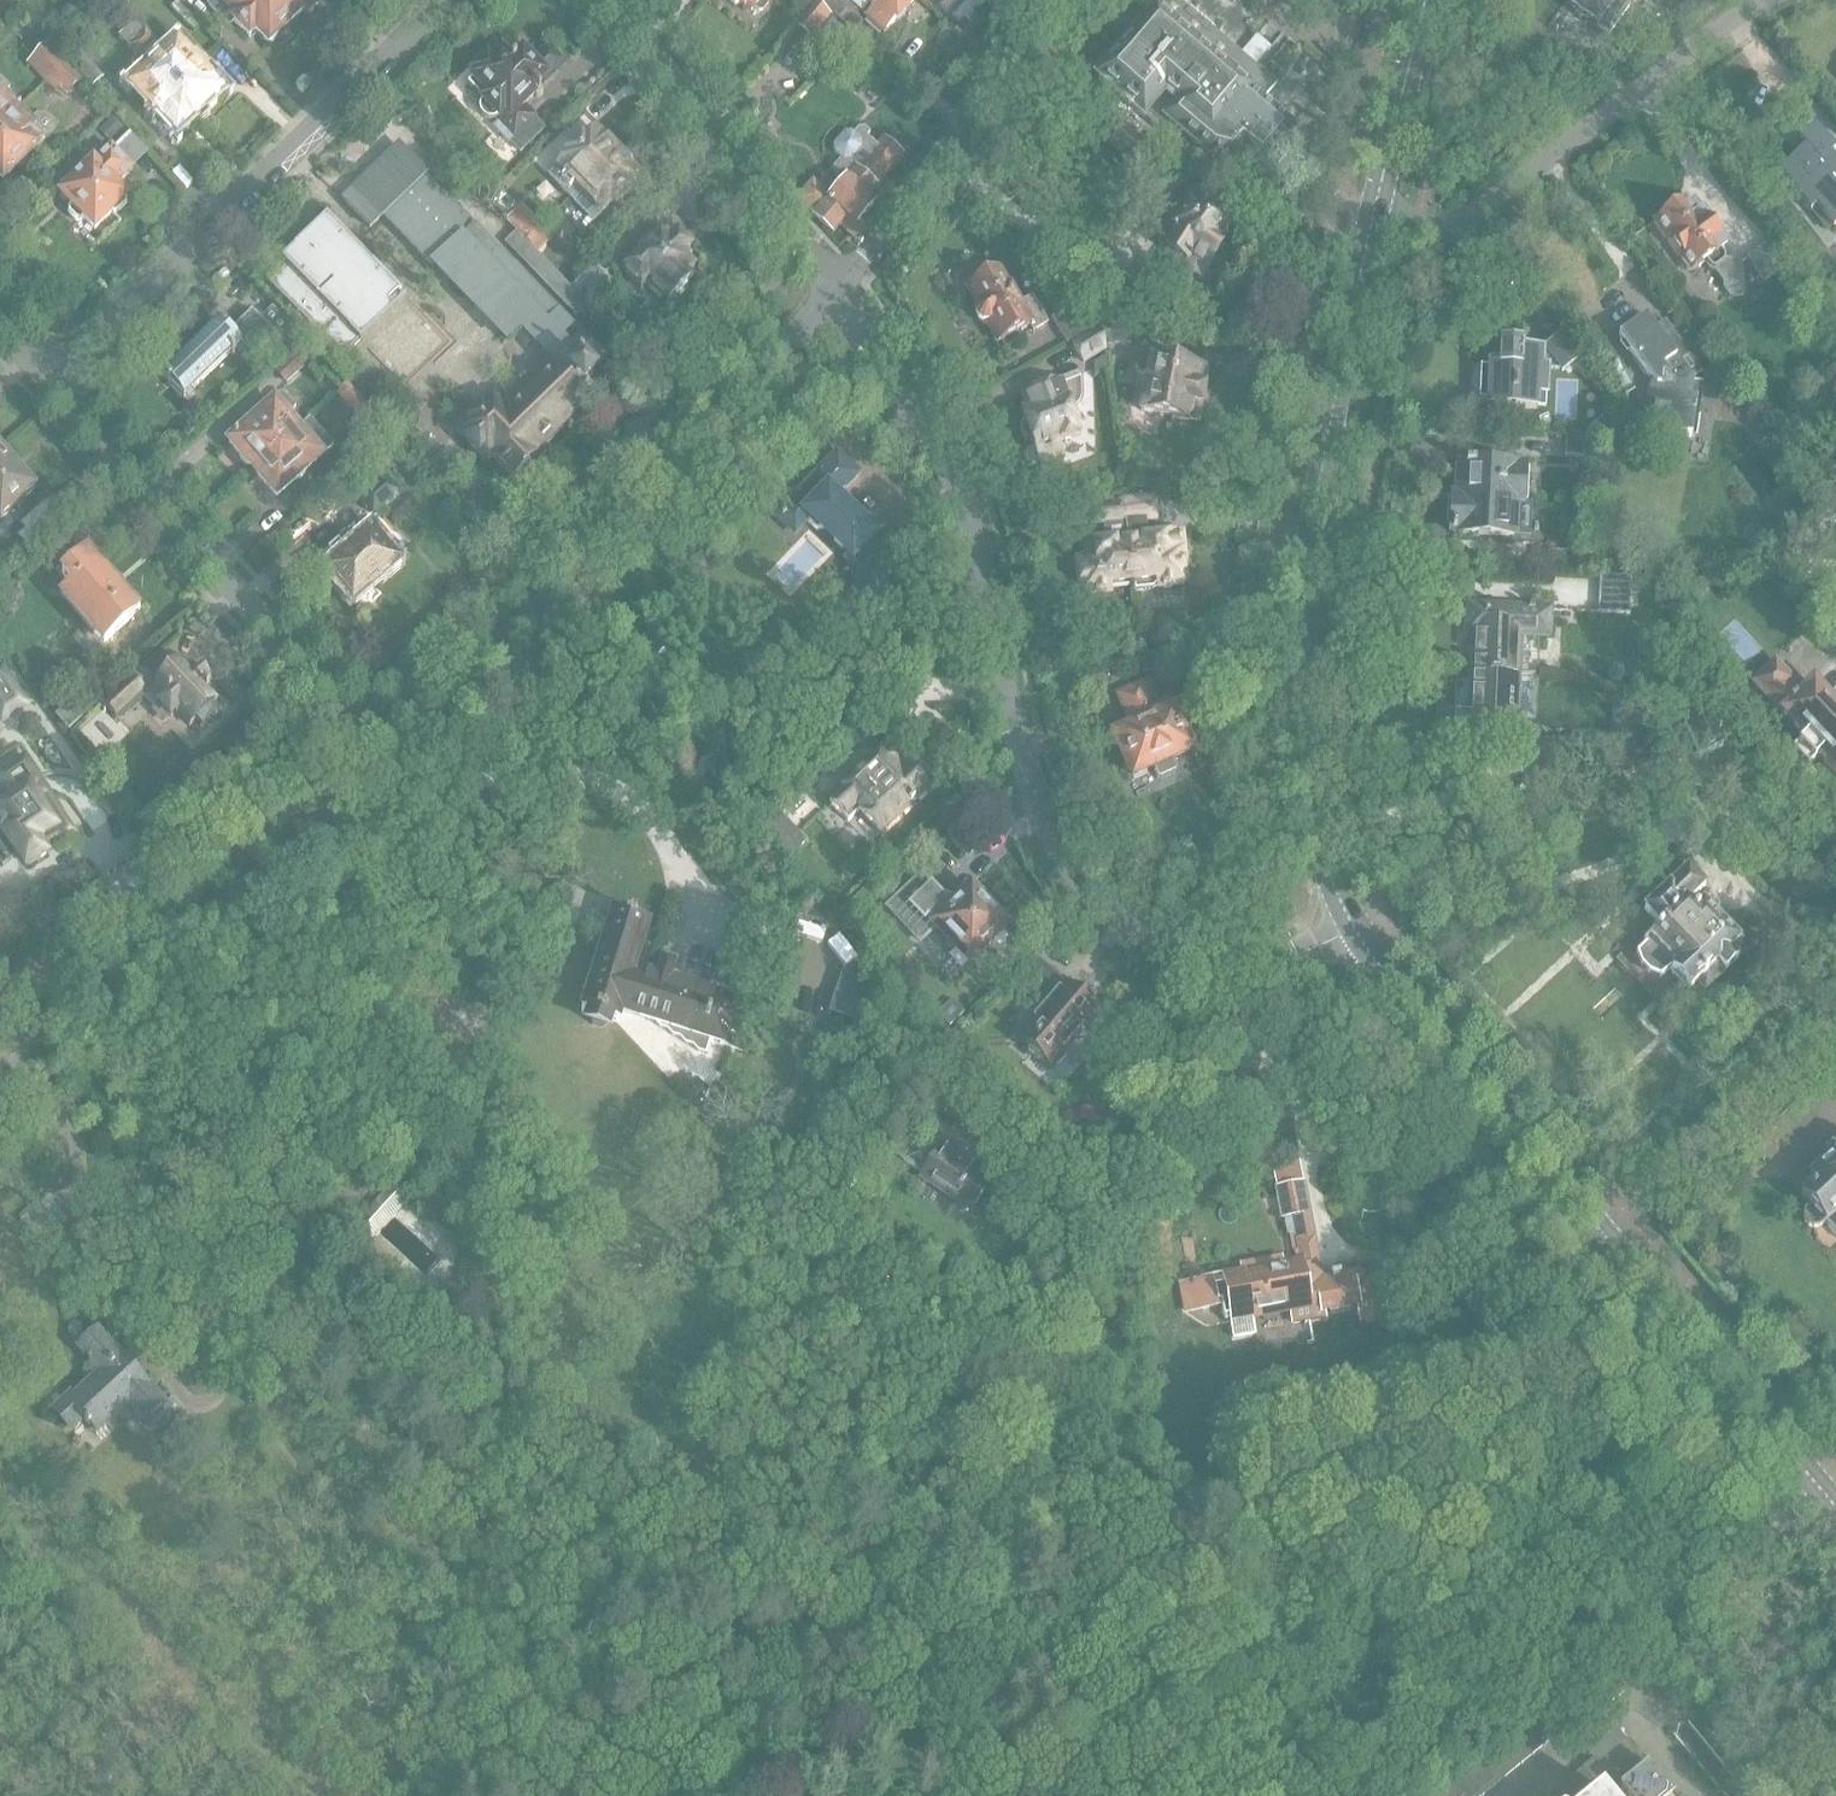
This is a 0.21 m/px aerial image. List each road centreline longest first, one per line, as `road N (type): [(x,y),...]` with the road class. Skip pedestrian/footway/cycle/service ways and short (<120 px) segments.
road 1 (residential): [(838,287),(914,400),(969,518),(1025,790),(1085,894),(1162,943),(1254,966),(1298,957),(1354,926)]
road 2 (tertiary): [(1367,243),(1320,477),(1299,672),(1306,788),(1325,861),(1354,926)]
road 3 (residential): [(838,287),(529,617),(378,747)]
road 4 (residential): [(52,384),(451,0)]
road 5 (residential): [(378,747),(52,384)]
road 6 (residential): [(1367,243),(1446,230),(1763,0)]
road 7 (residential): [(378,747),(0,1014)]
road 8 (tertiary): [(1354,926),(1603,1234)]
road 9 (residential): [(1078,0),(838,287)]
road 10 (residential): [(838,287),(754,195),(617,0)]
road 11 (tertiary): [(1603,1234),(1821,1490)]
road 12 (residential): [(1603,1234),(1835,1015)]
road 13 (tertiary): [(1425,0),(1367,243)]

